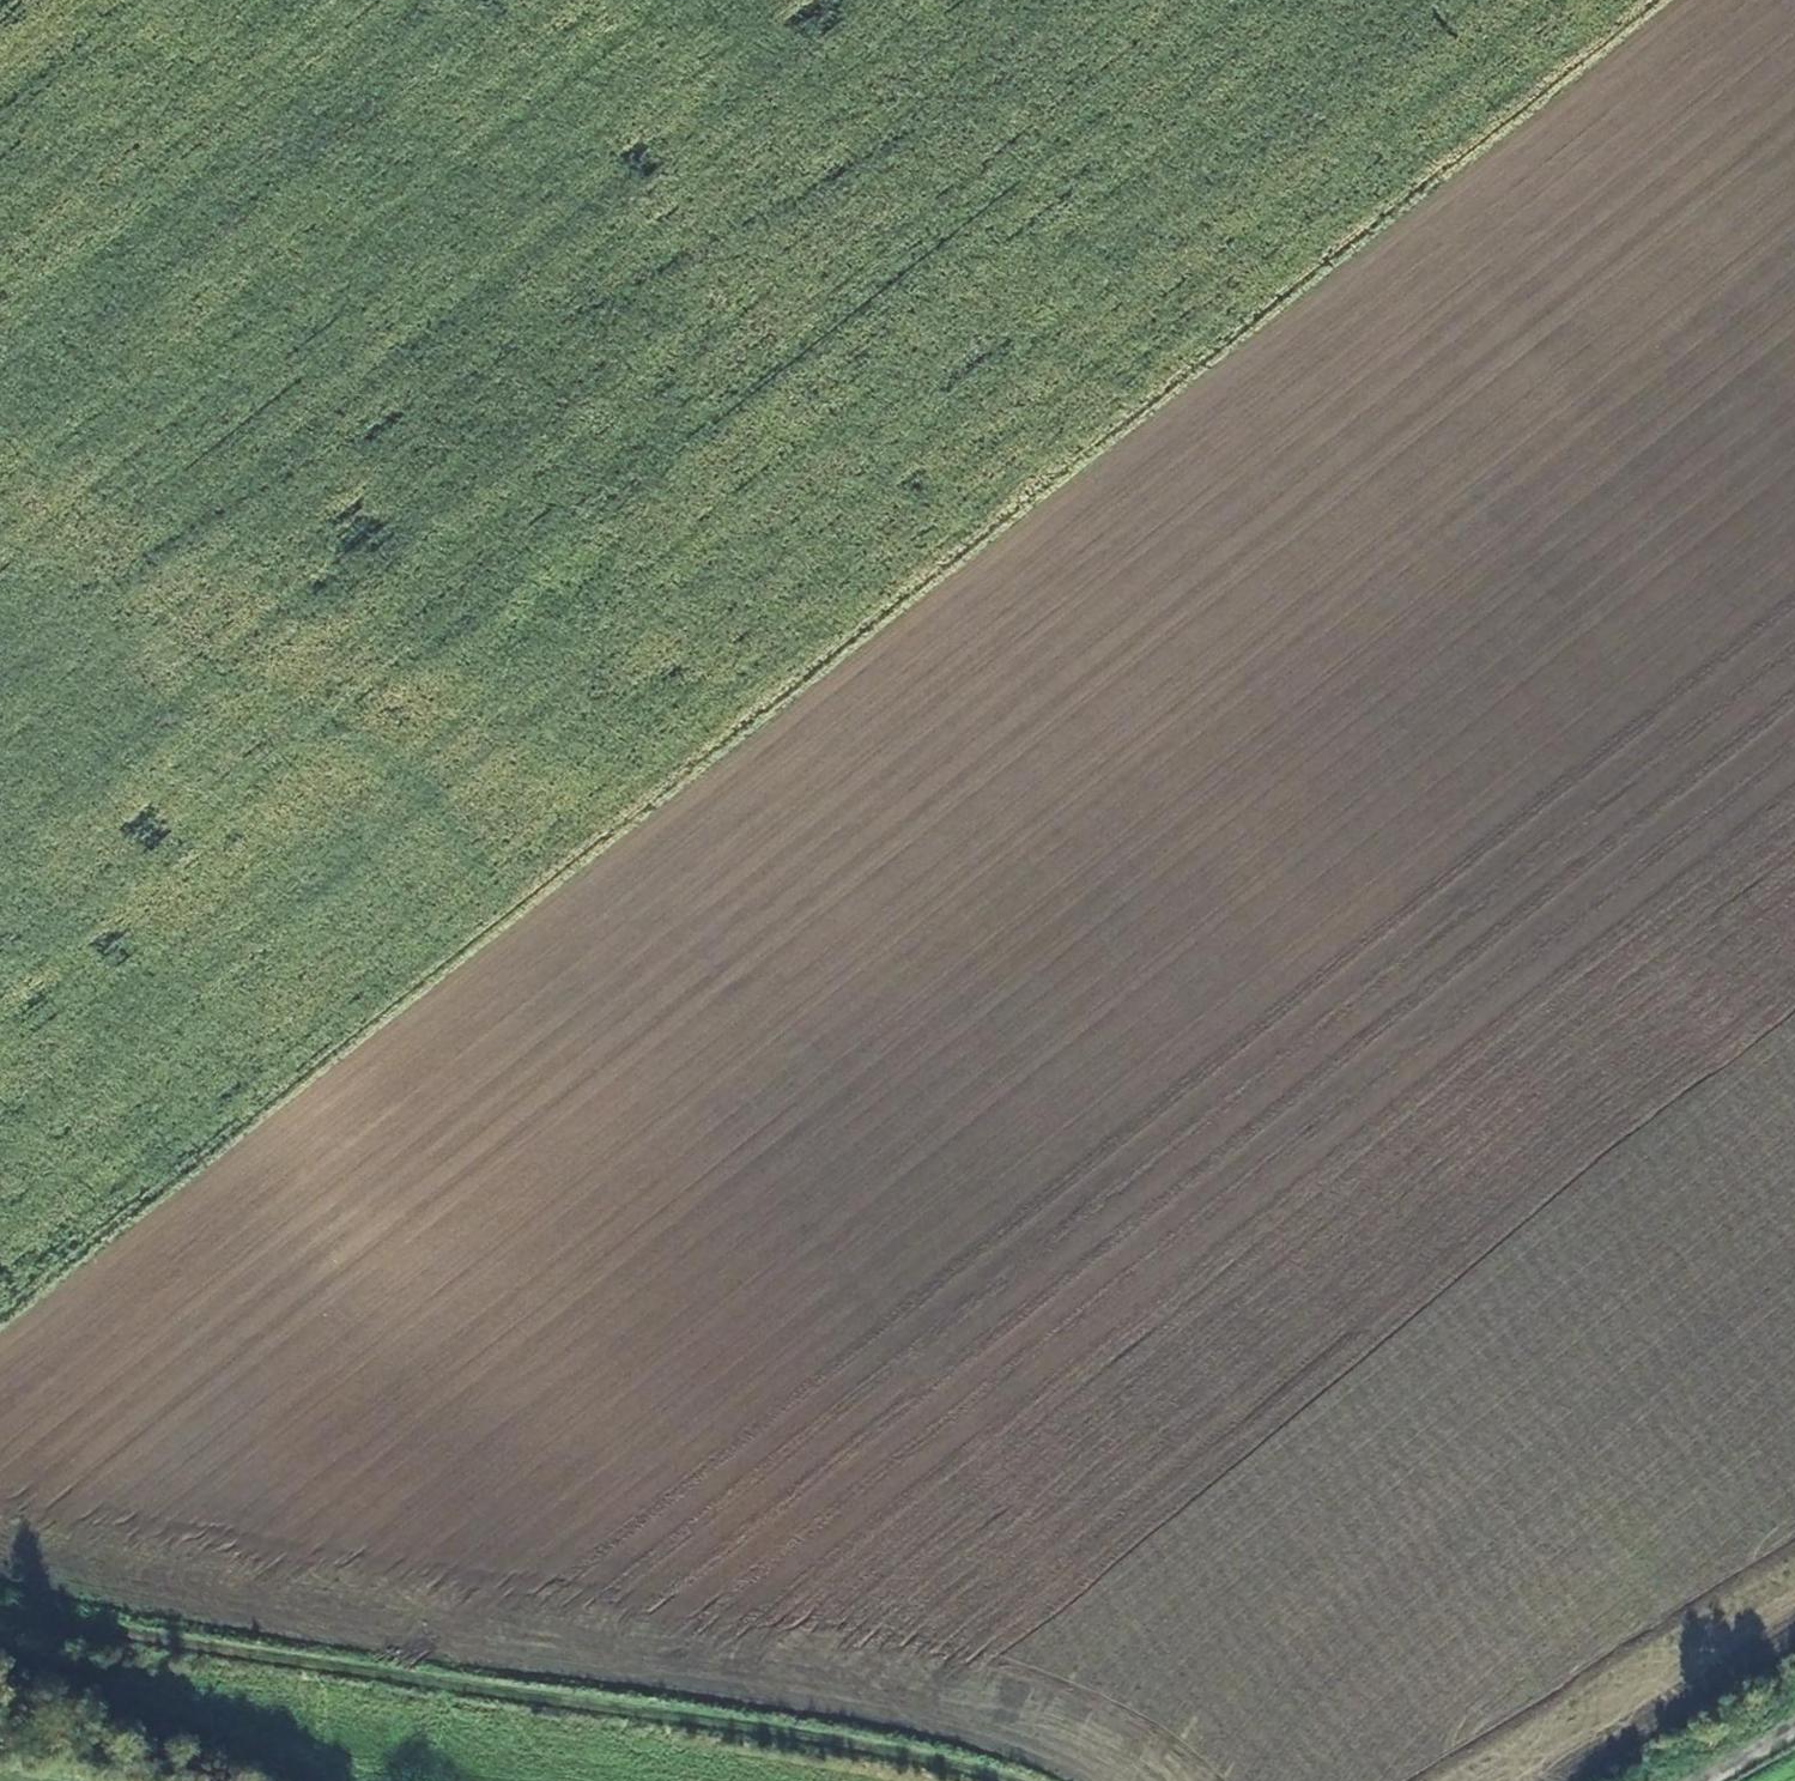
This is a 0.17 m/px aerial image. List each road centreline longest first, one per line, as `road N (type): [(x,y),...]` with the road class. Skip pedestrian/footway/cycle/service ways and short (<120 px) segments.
road 1 (track): [(1010,1780),(686,1709),(0,1606)]

